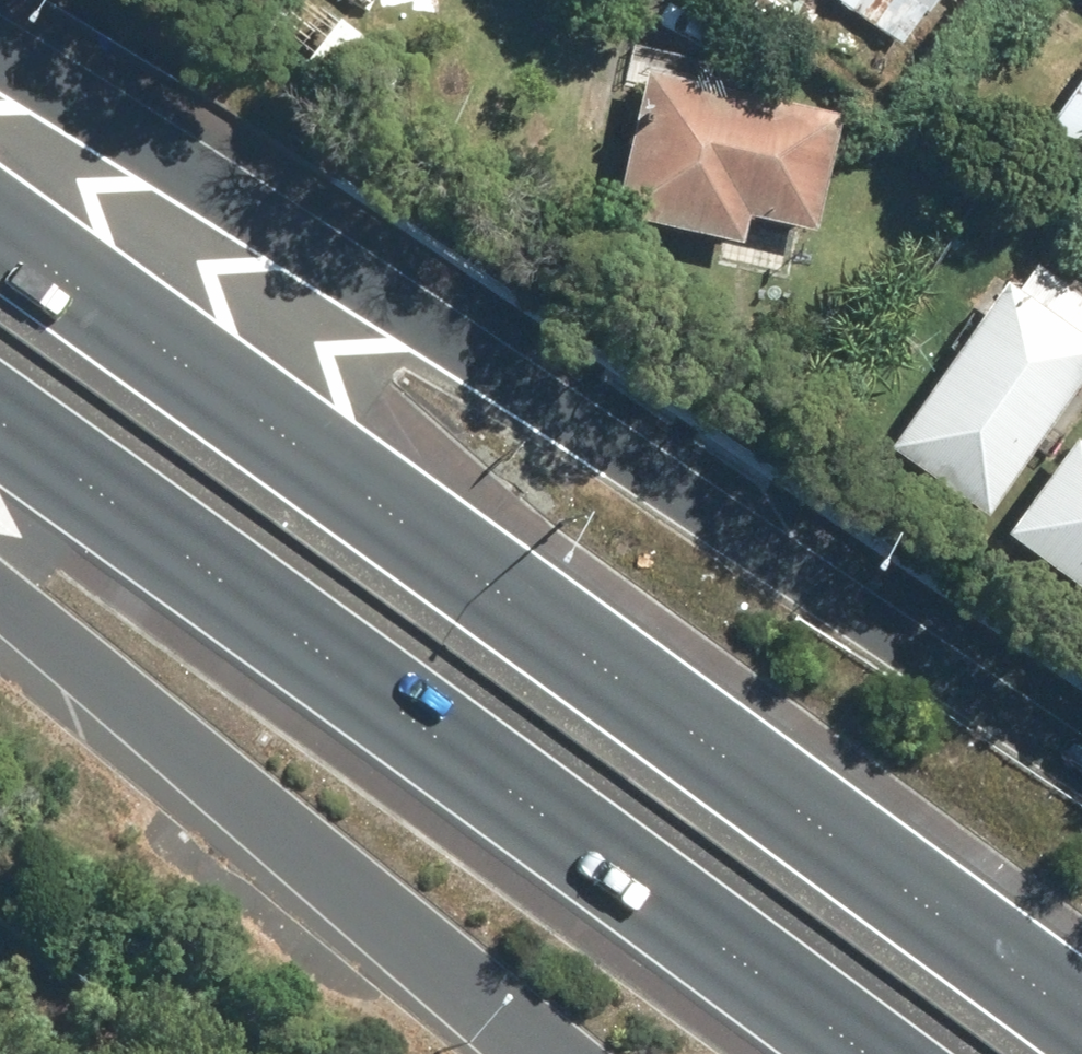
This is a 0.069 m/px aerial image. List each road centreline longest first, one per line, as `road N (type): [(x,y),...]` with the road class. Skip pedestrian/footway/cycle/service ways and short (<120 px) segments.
road 1 (motorway): [(0,228),(394,505),(1081,1017)]
road 2 (motorway): [(0,26),(513,342),(1081,719)]
road 3 (motorway): [(906,1053),(466,734),(0,411)]
road 4 (motorway): [(587,1053),(0,591)]

